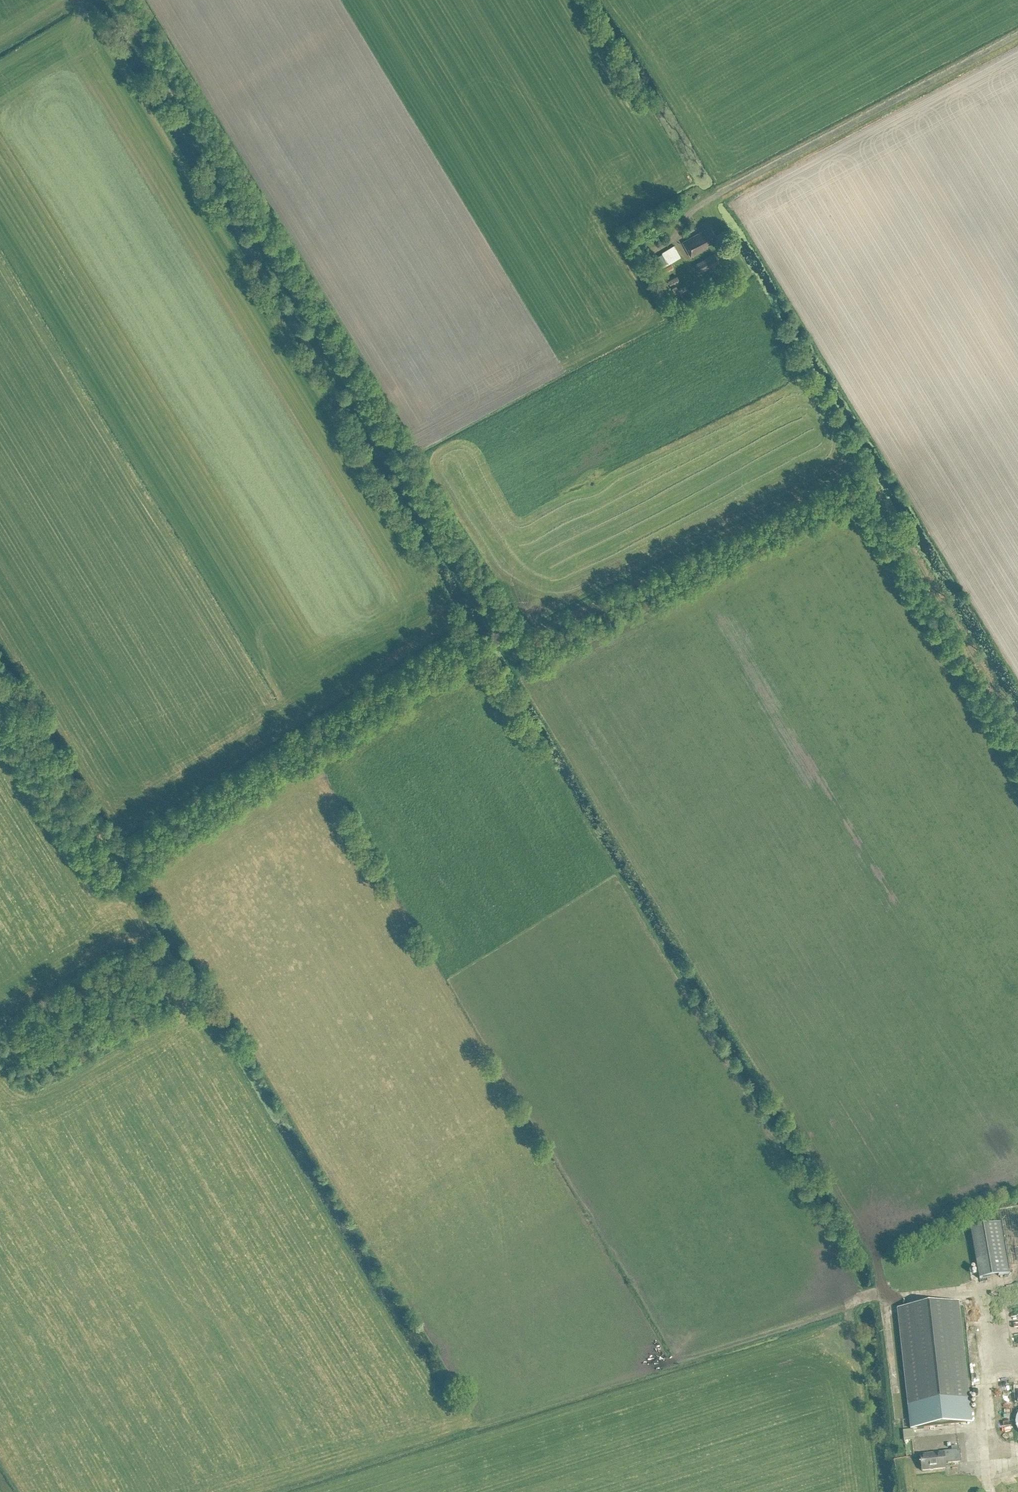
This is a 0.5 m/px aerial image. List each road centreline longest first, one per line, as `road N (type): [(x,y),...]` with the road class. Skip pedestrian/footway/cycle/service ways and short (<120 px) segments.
road 1 (track): [(114,0),(497,633)]

